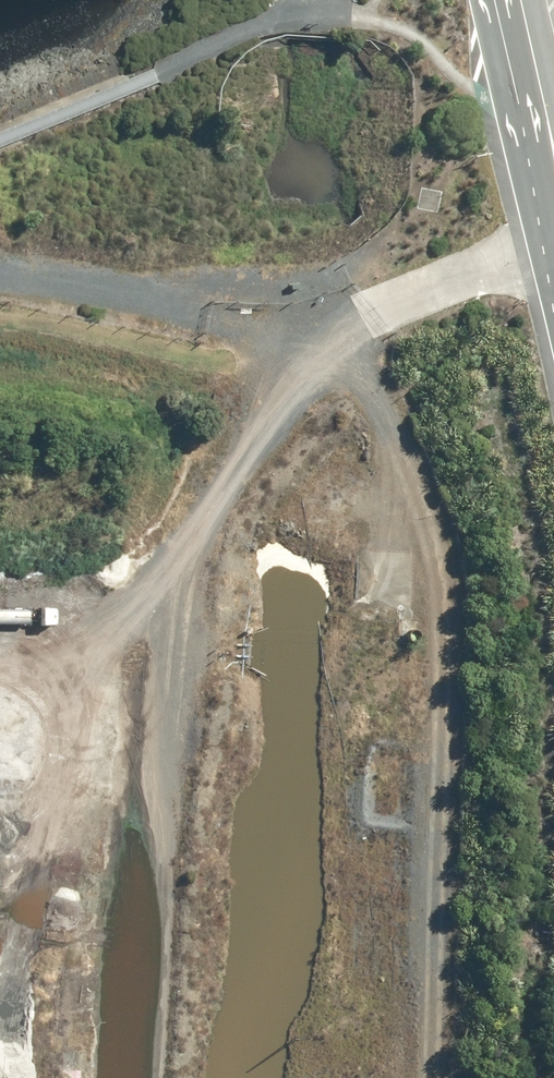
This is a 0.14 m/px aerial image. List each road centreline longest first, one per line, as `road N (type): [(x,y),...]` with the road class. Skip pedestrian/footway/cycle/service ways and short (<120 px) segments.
road 1 (track): [(553,257),(367,314),(202,527),(188,588),(159,861),(150,1077)]
road 2 (track): [(340,343),(427,516),(451,622),(432,1077)]
road 3 (track): [(340,343),(0,279)]
road 4 (track): [(0,582),(188,588)]
road 5 (unclassified): [(519,9),(553,167)]

